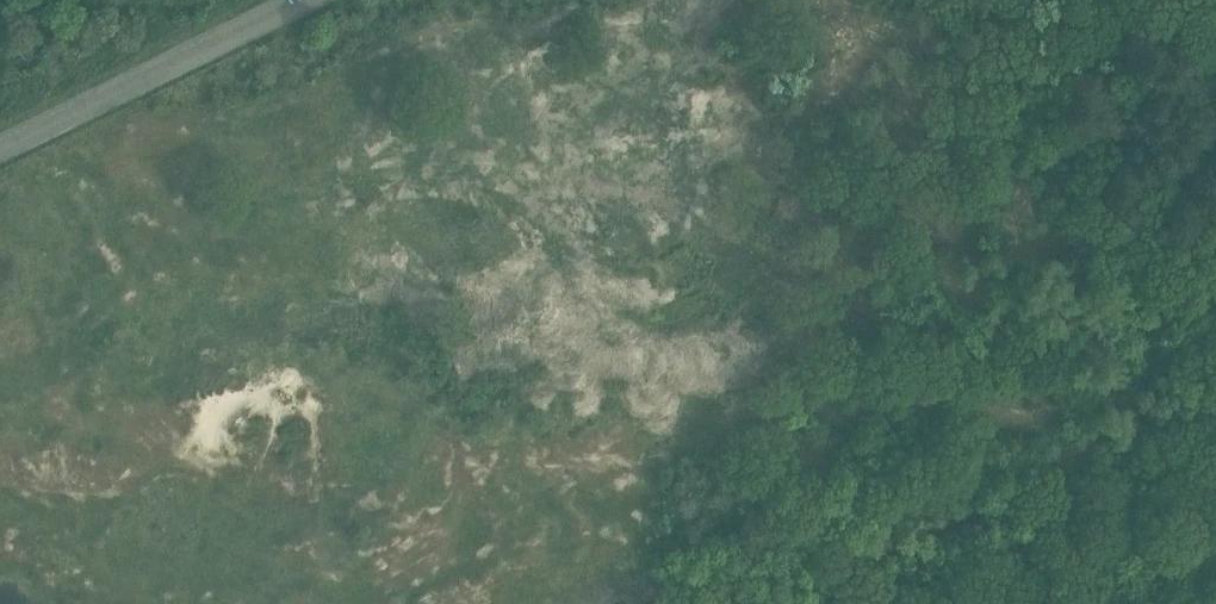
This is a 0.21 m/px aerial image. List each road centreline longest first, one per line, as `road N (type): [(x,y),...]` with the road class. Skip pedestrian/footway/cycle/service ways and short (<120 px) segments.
road 1 (unclassified): [(0,148),(297,0)]

